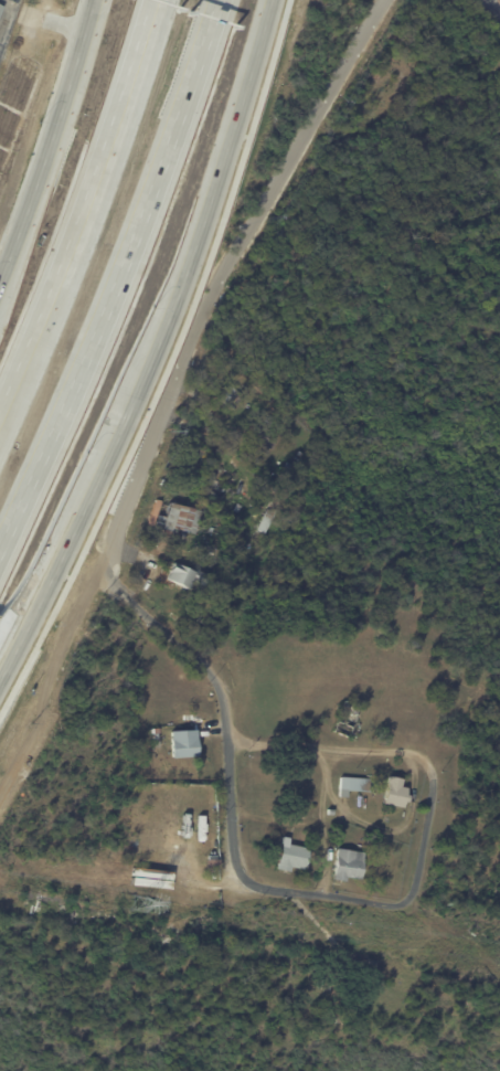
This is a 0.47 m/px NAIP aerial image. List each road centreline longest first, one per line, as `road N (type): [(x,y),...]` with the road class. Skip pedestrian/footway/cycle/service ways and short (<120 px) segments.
road 1 (residential): [(143,612),(116,568),(119,517),(205,304),(382,0)]
road 2 (motorway): [(0,581),(148,225),(220,0)]
road 3 (residential): [(143,612),(220,689),(236,866),(249,883),(404,903),(418,872),(433,786)]
road 4 (secondary): [(97,476),(212,192),(272,0)]
road 5 (motorway): [(156,0),(91,212),(0,431)]
road 6 (secondary): [(102,0),(0,301)]
road 7 (secondary): [(41,595),(97,476)]

